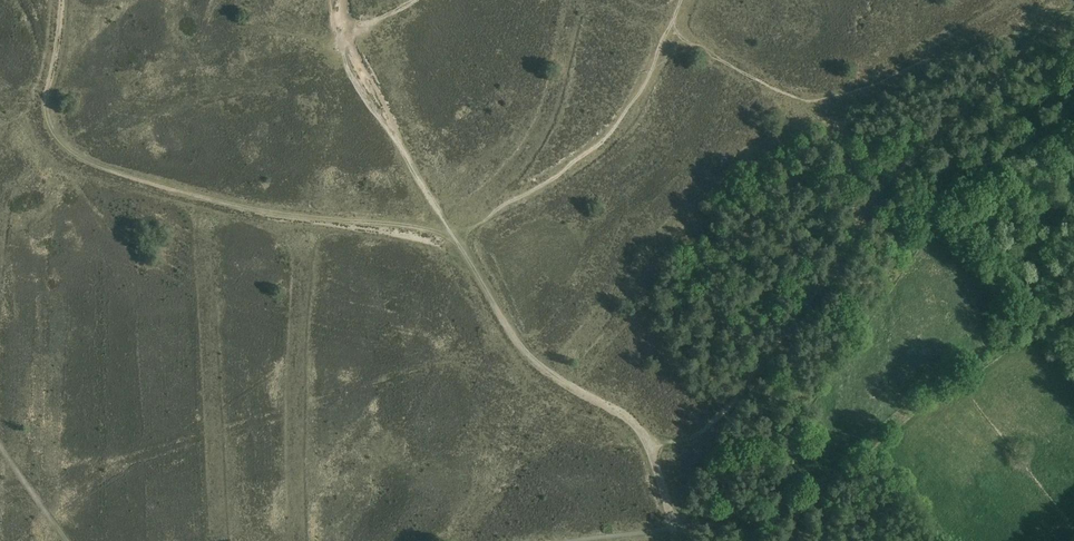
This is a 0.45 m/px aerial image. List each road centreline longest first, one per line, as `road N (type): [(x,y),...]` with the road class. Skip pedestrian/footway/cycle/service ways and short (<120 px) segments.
road 1 (track): [(455,240),(432,230),(270,211),(84,157),(59,140),(45,113),(62,0)]
road 2 (track): [(648,444),(626,414),(550,373),(521,345),(455,240)]

